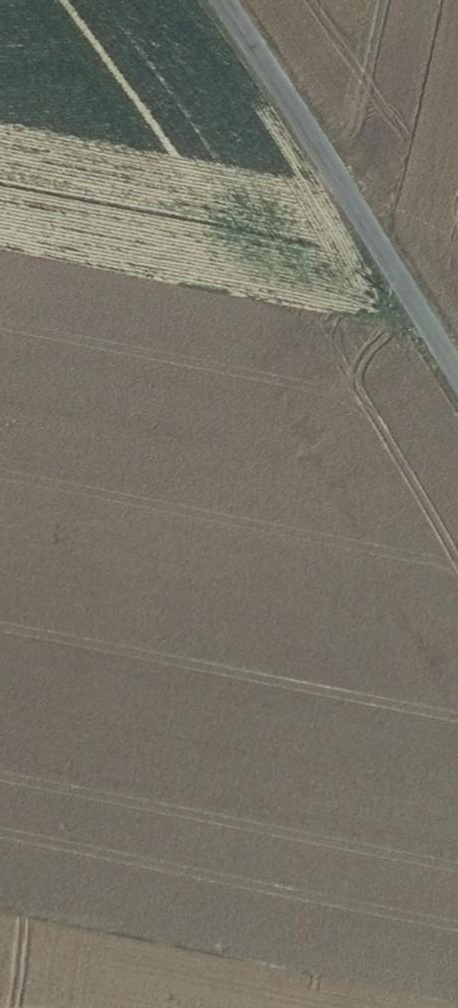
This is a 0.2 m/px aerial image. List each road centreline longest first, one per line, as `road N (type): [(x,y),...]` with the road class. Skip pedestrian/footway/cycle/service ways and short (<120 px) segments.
road 1 (tertiary): [(457,379),(214,0)]

